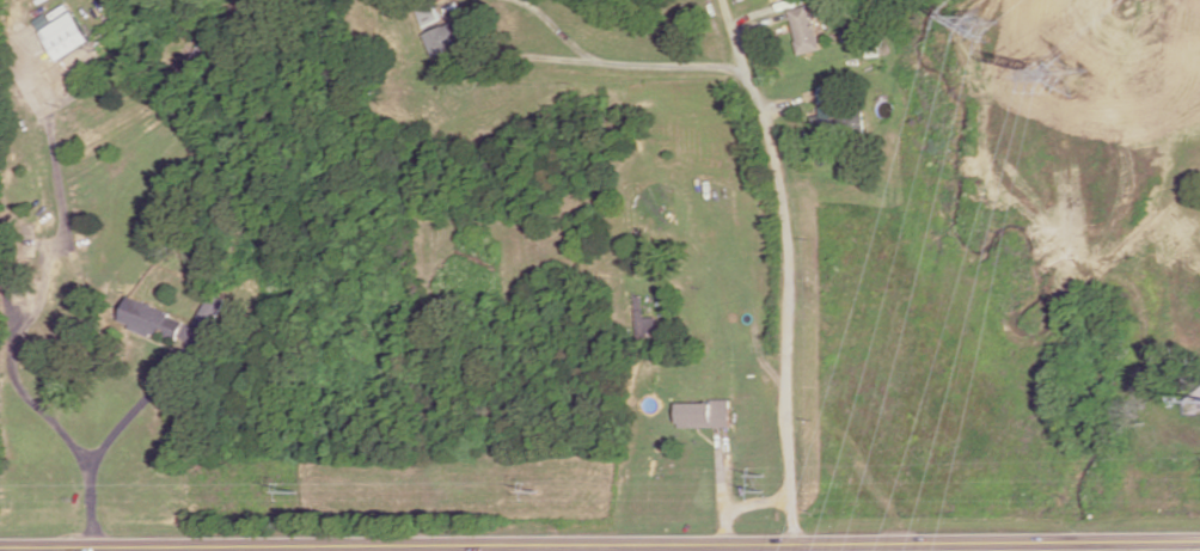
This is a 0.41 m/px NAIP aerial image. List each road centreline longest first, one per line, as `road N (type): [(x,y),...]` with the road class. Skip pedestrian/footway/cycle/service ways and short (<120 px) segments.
road 1 (secondary): [(0,549),(1199,543)]

